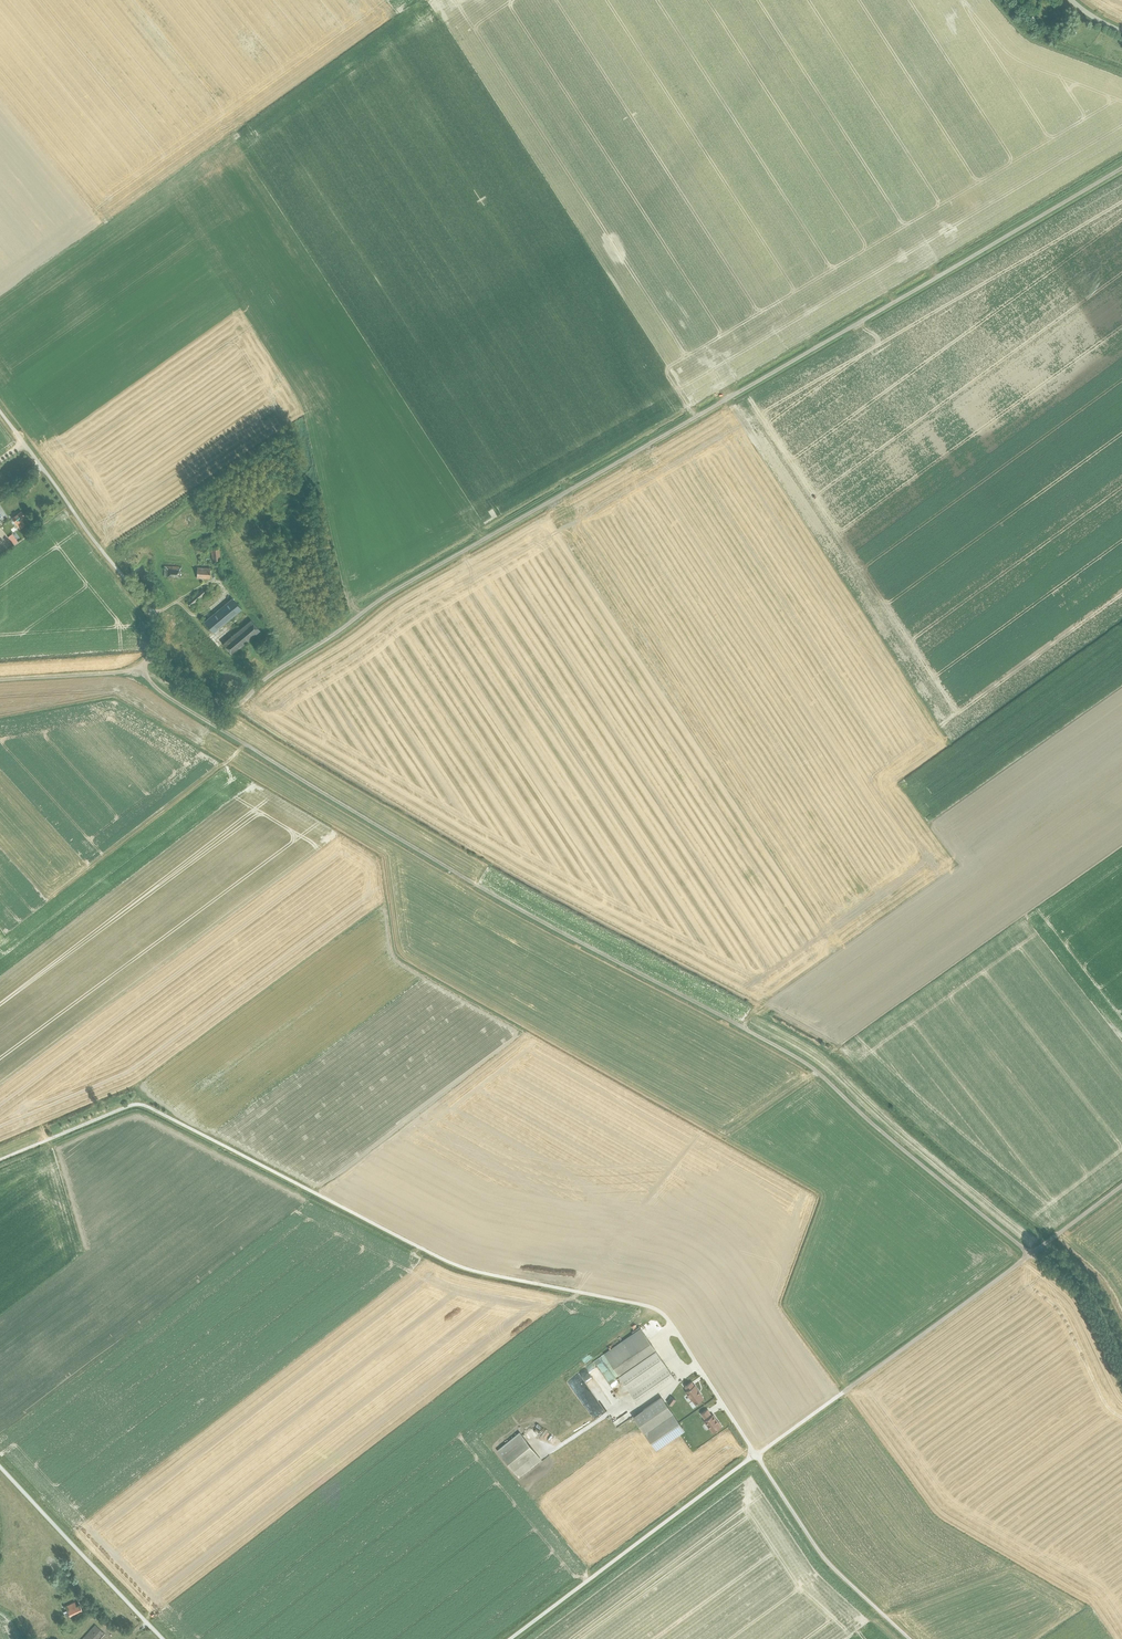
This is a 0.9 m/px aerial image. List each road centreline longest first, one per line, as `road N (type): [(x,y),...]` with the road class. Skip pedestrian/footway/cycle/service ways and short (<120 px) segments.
road 1 (track): [(0,680),(143,664),(152,684),(364,817),(807,1064),(1069,1283),(1121,1378)]
road 2 (track): [(149,658),(229,705),(242,702),(380,600),(1121,167)]
road 3 (unclassified): [(757,1456),(661,1310),(452,1263),(152,1108),(129,1105),(0,1159)]
road 4 (unclassified): [(843,1393),(1121,1185)]
road 5 (unclassified): [(757,1456),(511,1638)]
road 6 (unclassified): [(143,664),(150,611),(0,411)]
road 7 (unclassified): [(910,1638),(825,1558),(757,1456)]
road 8 (unclassified): [(162,1638),(0,1466)]

